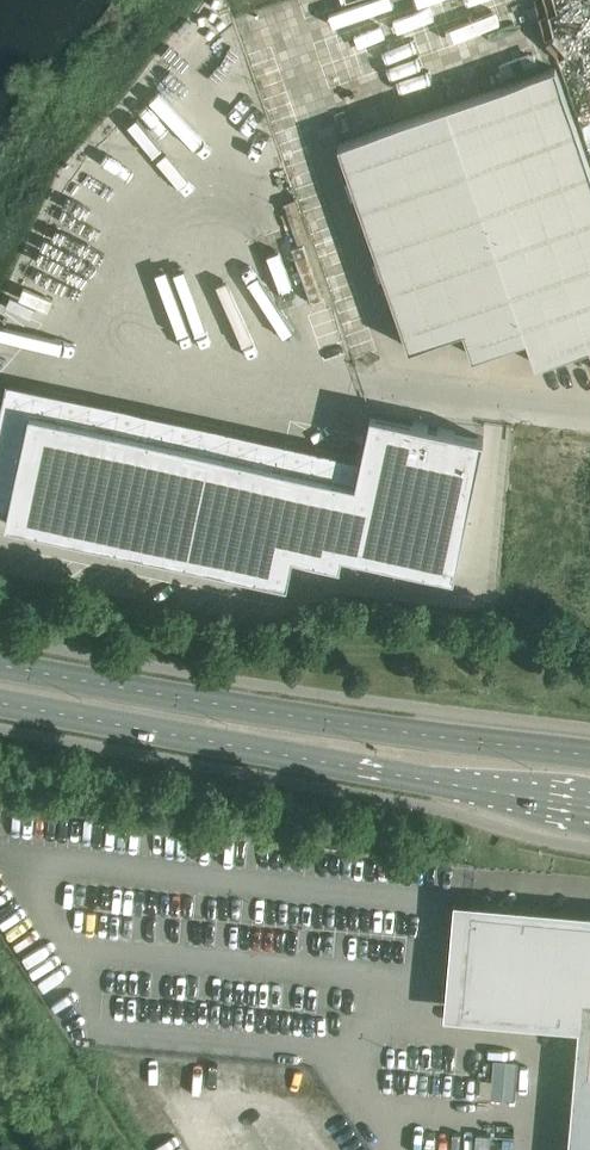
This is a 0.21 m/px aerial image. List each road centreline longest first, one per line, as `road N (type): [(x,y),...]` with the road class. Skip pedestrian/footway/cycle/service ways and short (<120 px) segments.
road 1 (secondary): [(0,703),(589,806)]
road 2 (secondary): [(589,755),(0,665)]

